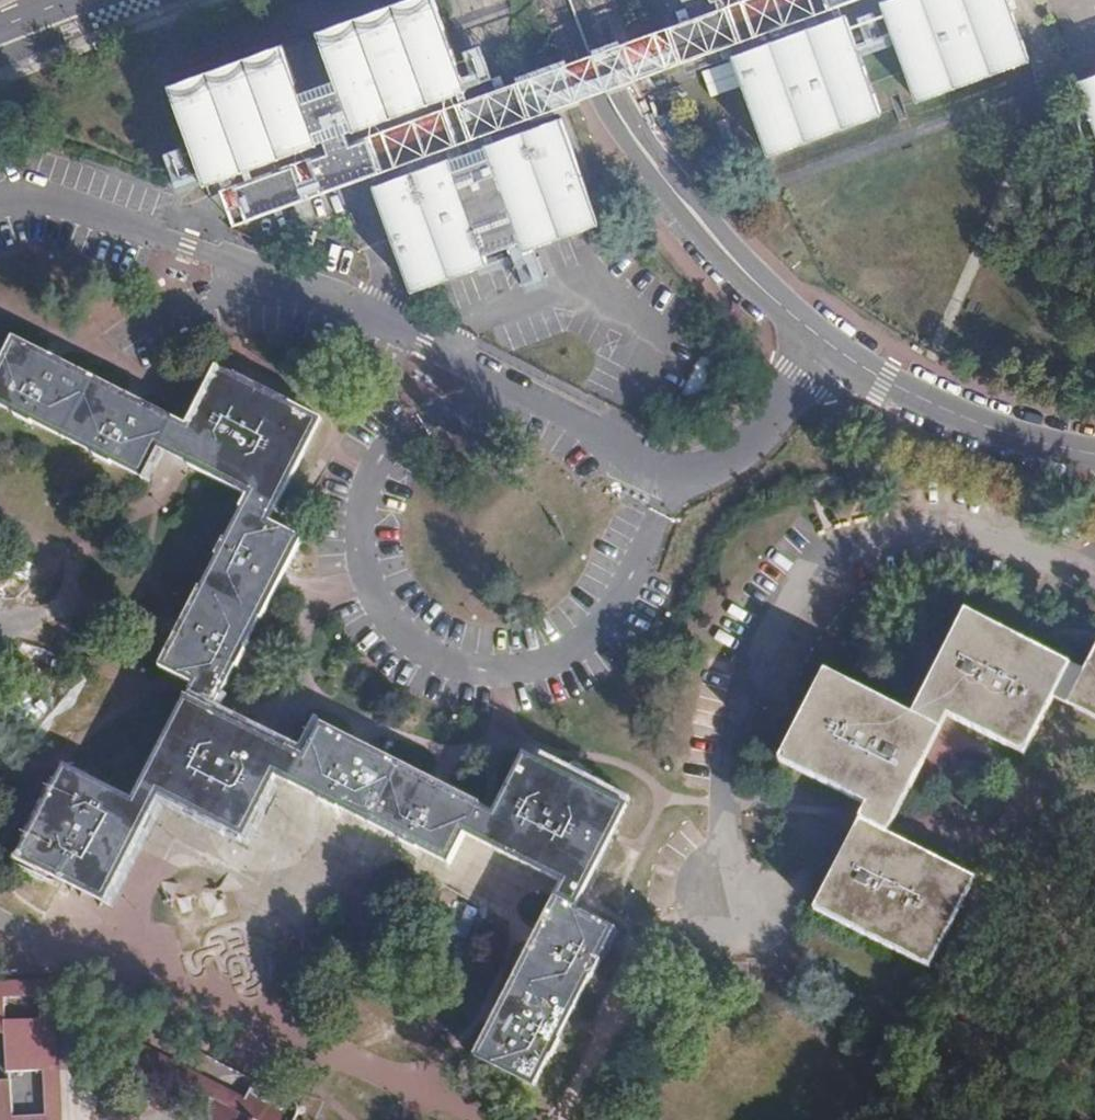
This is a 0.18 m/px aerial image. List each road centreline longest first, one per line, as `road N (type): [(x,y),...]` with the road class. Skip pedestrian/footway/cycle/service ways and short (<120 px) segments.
road 1 (tertiary): [(1094,457),(1018,440),(908,395),(826,344),(758,286),(611,105),(571,0)]

